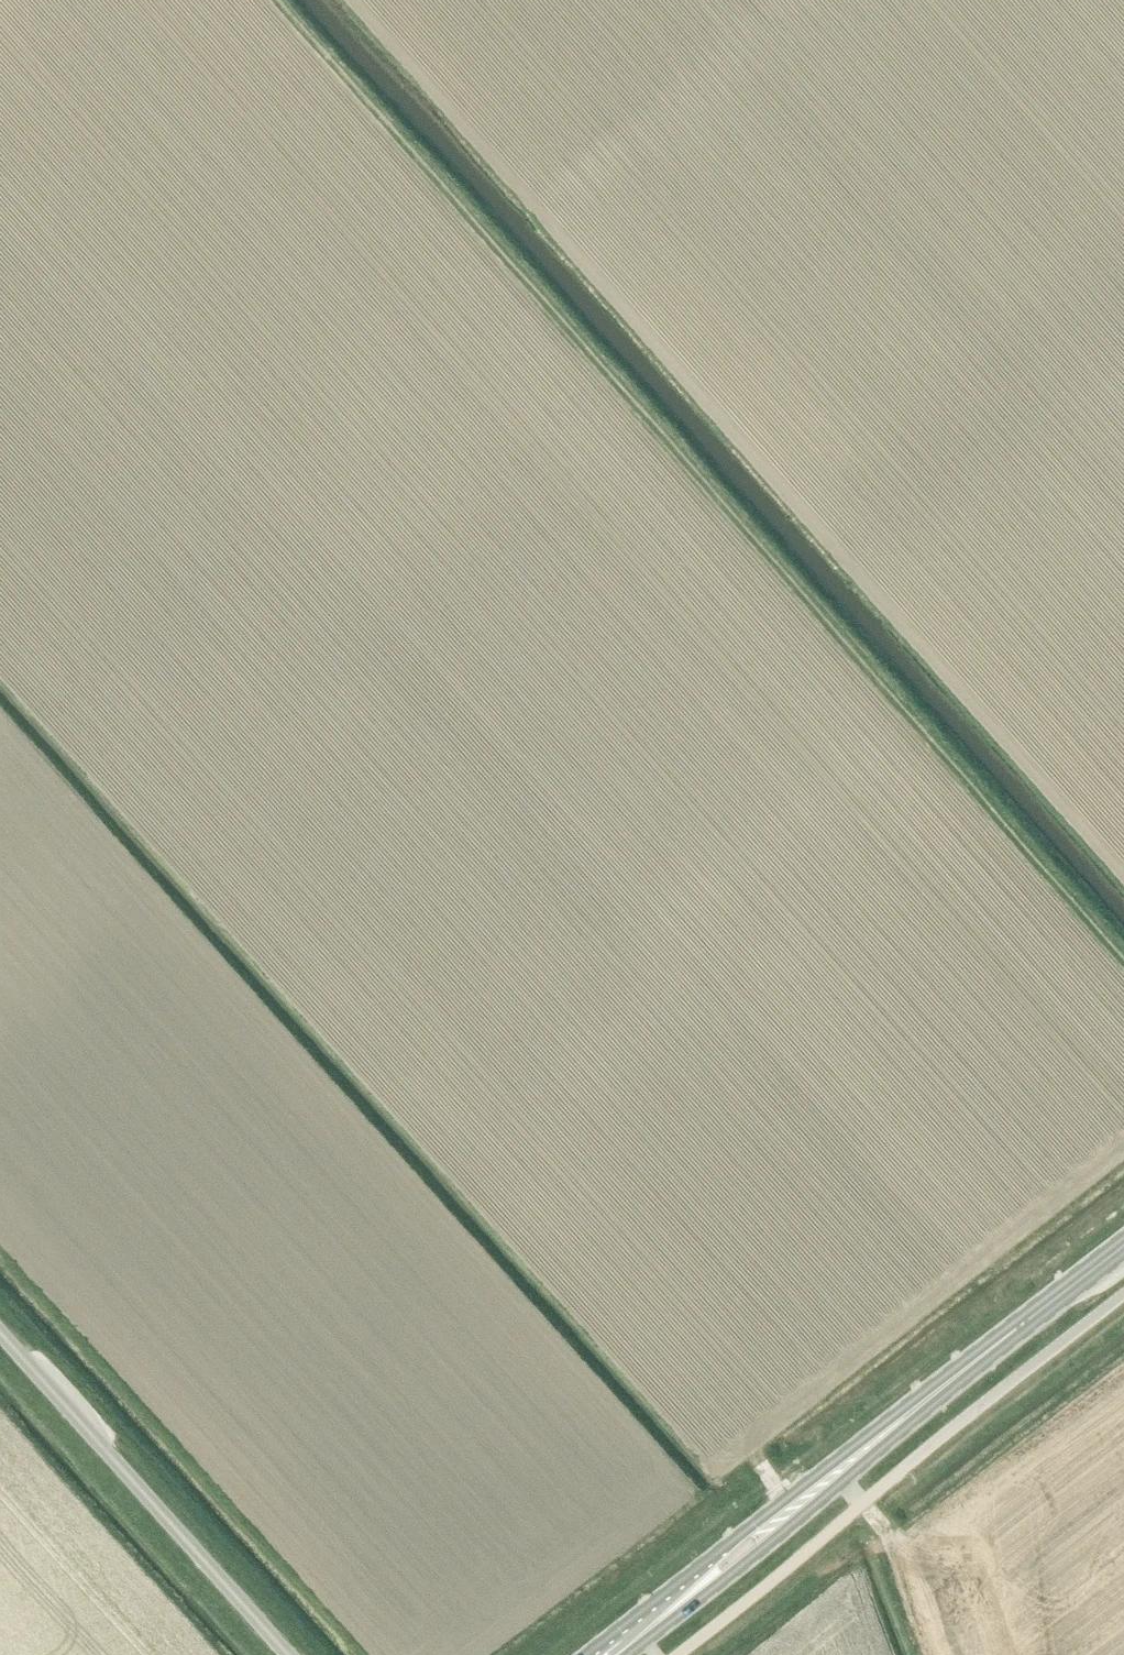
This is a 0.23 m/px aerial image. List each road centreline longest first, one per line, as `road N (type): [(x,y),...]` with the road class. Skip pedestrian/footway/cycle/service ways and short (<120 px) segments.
road 1 (primary): [(994,1343),(580,1654)]
road 2 (primary): [(625,1654),(994,1343)]
road 3 (unclassified): [(289,1654),(0,1332)]
road 4 (primary): [(994,1343),(1123,1245)]

